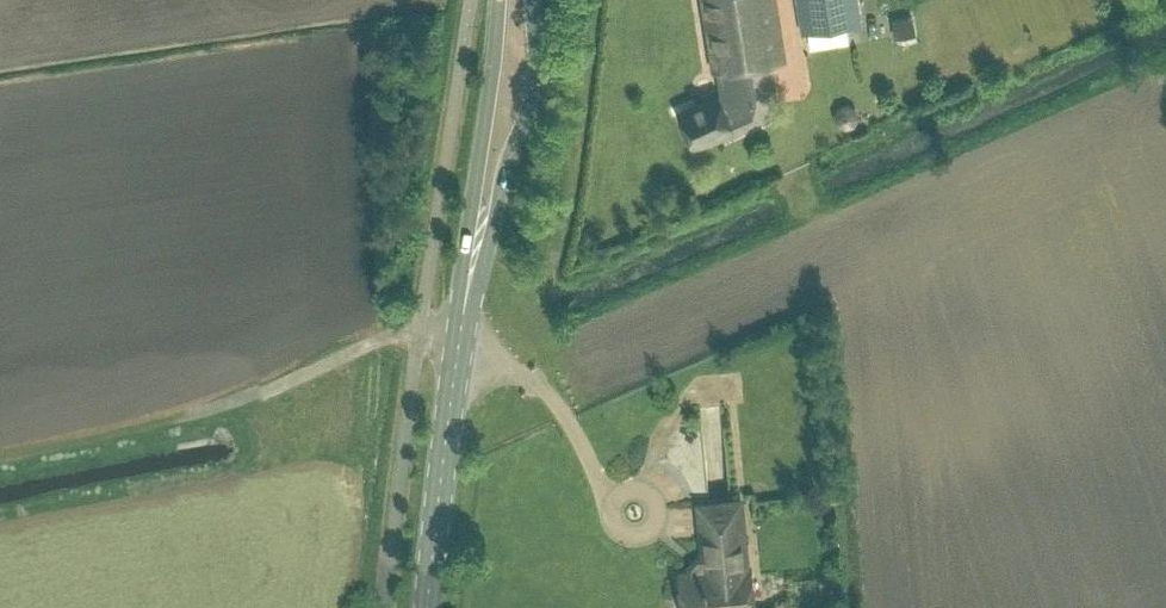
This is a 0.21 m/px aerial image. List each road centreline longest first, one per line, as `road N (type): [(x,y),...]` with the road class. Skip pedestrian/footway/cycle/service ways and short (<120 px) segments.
road 1 (secondary): [(427,607),(472,259)]
road 2 (track): [(463,335),(420,328),(388,335),(179,420)]
road 3 (secondary): [(472,259),(491,232),(535,83),(531,0)]
road 4 (secondary): [(498,0),(472,259)]

